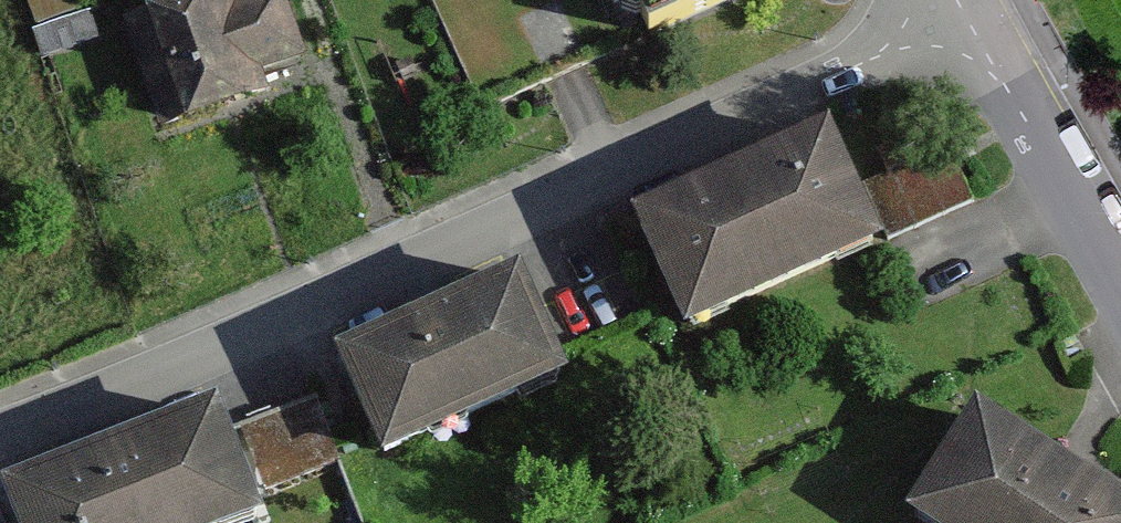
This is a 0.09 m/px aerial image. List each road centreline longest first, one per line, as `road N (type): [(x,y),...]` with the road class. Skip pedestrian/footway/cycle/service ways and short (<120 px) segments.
road 1 (residential): [(971,26),(403,271),(0,430)]
road 2 (residential): [(1120,301),(971,26)]

